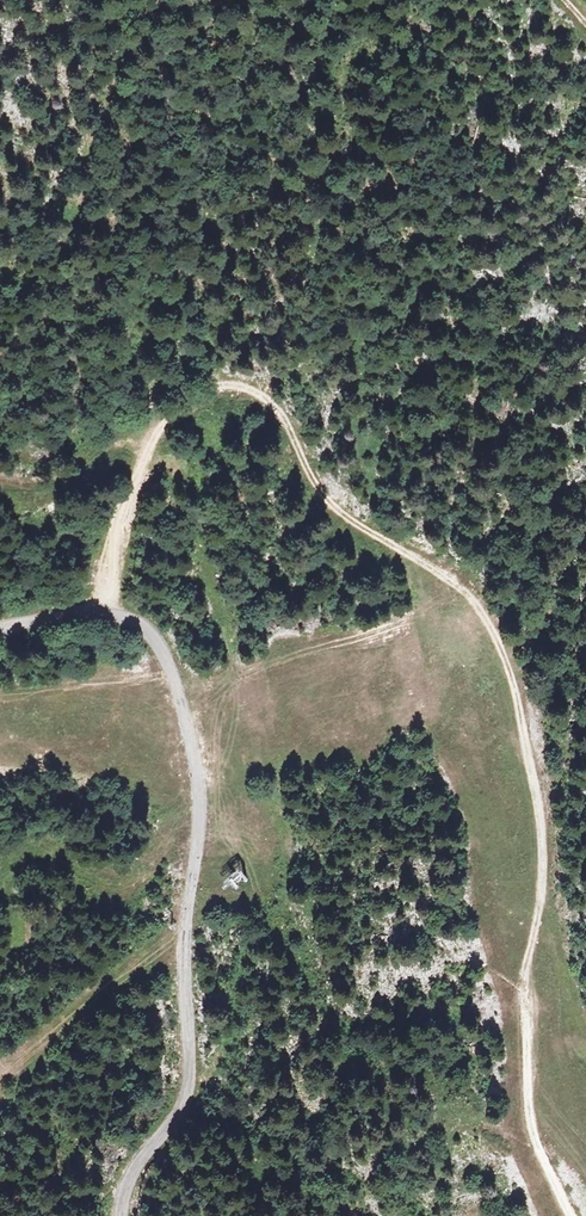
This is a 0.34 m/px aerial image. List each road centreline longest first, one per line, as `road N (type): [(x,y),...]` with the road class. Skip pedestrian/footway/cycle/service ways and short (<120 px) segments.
road 1 (track): [(567,1215),(528,1131),(523,1097),(520,980),(540,902),(538,802),(497,639),(460,581),(334,507),(279,412),(230,385),(200,388),(173,406),(158,432),(130,504),(106,614)]
road 2 (unclassified): [(0,635),(120,616),(167,657),(189,723),(201,811),(184,942),(191,1069),(177,1111),(127,1179),(119,1215)]
road 3 (track): [(0,479),(68,485),(158,432)]

